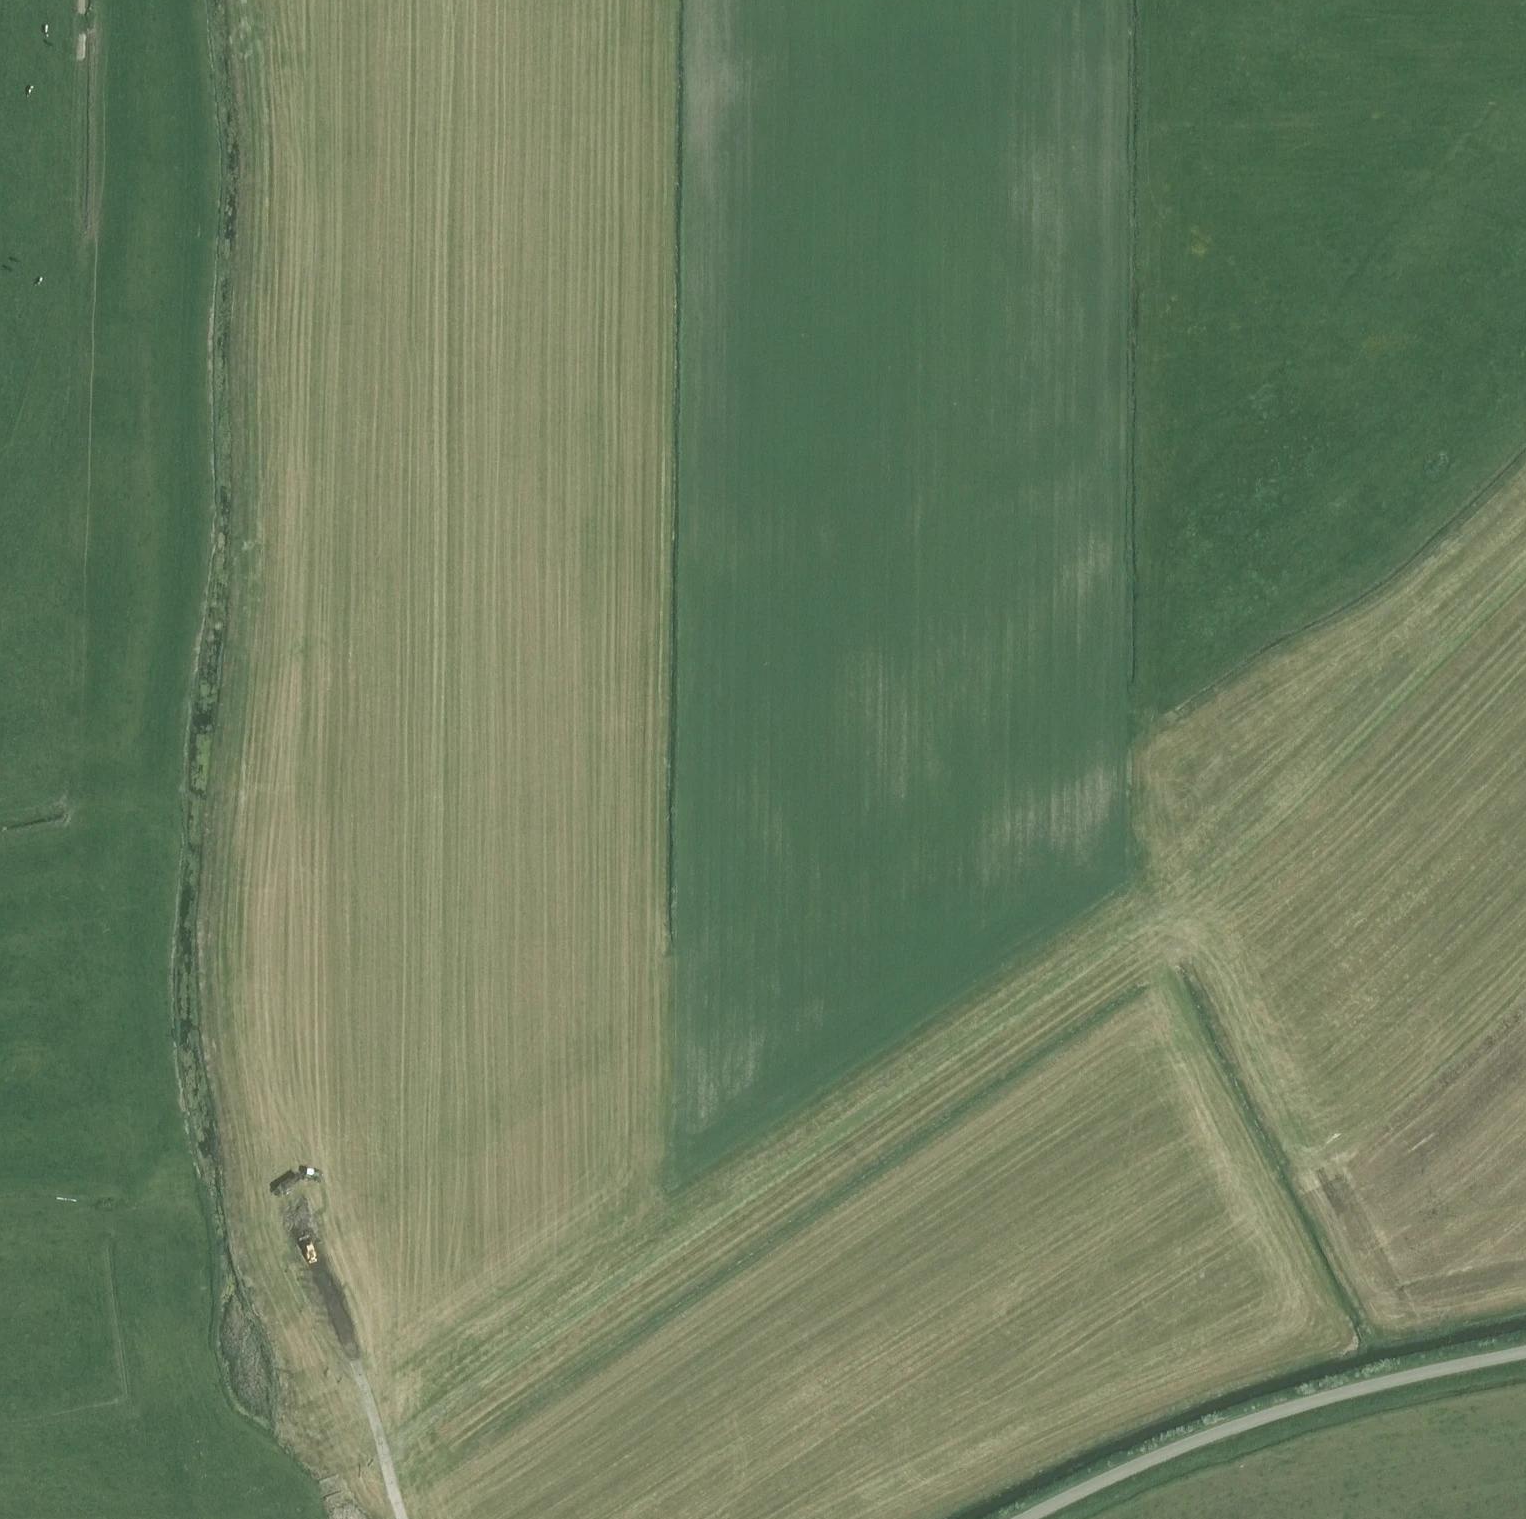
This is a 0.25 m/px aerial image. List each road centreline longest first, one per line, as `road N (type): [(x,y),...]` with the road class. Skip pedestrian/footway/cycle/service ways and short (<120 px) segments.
road 1 (track): [(245,0),(259,155),(245,438),(250,622),(226,802),(228,989),(238,1065),(267,1170),(356,1357),(407,1518)]
road 2 (unclassified): [(1082,1518),(1380,1384),(1525,1355)]

